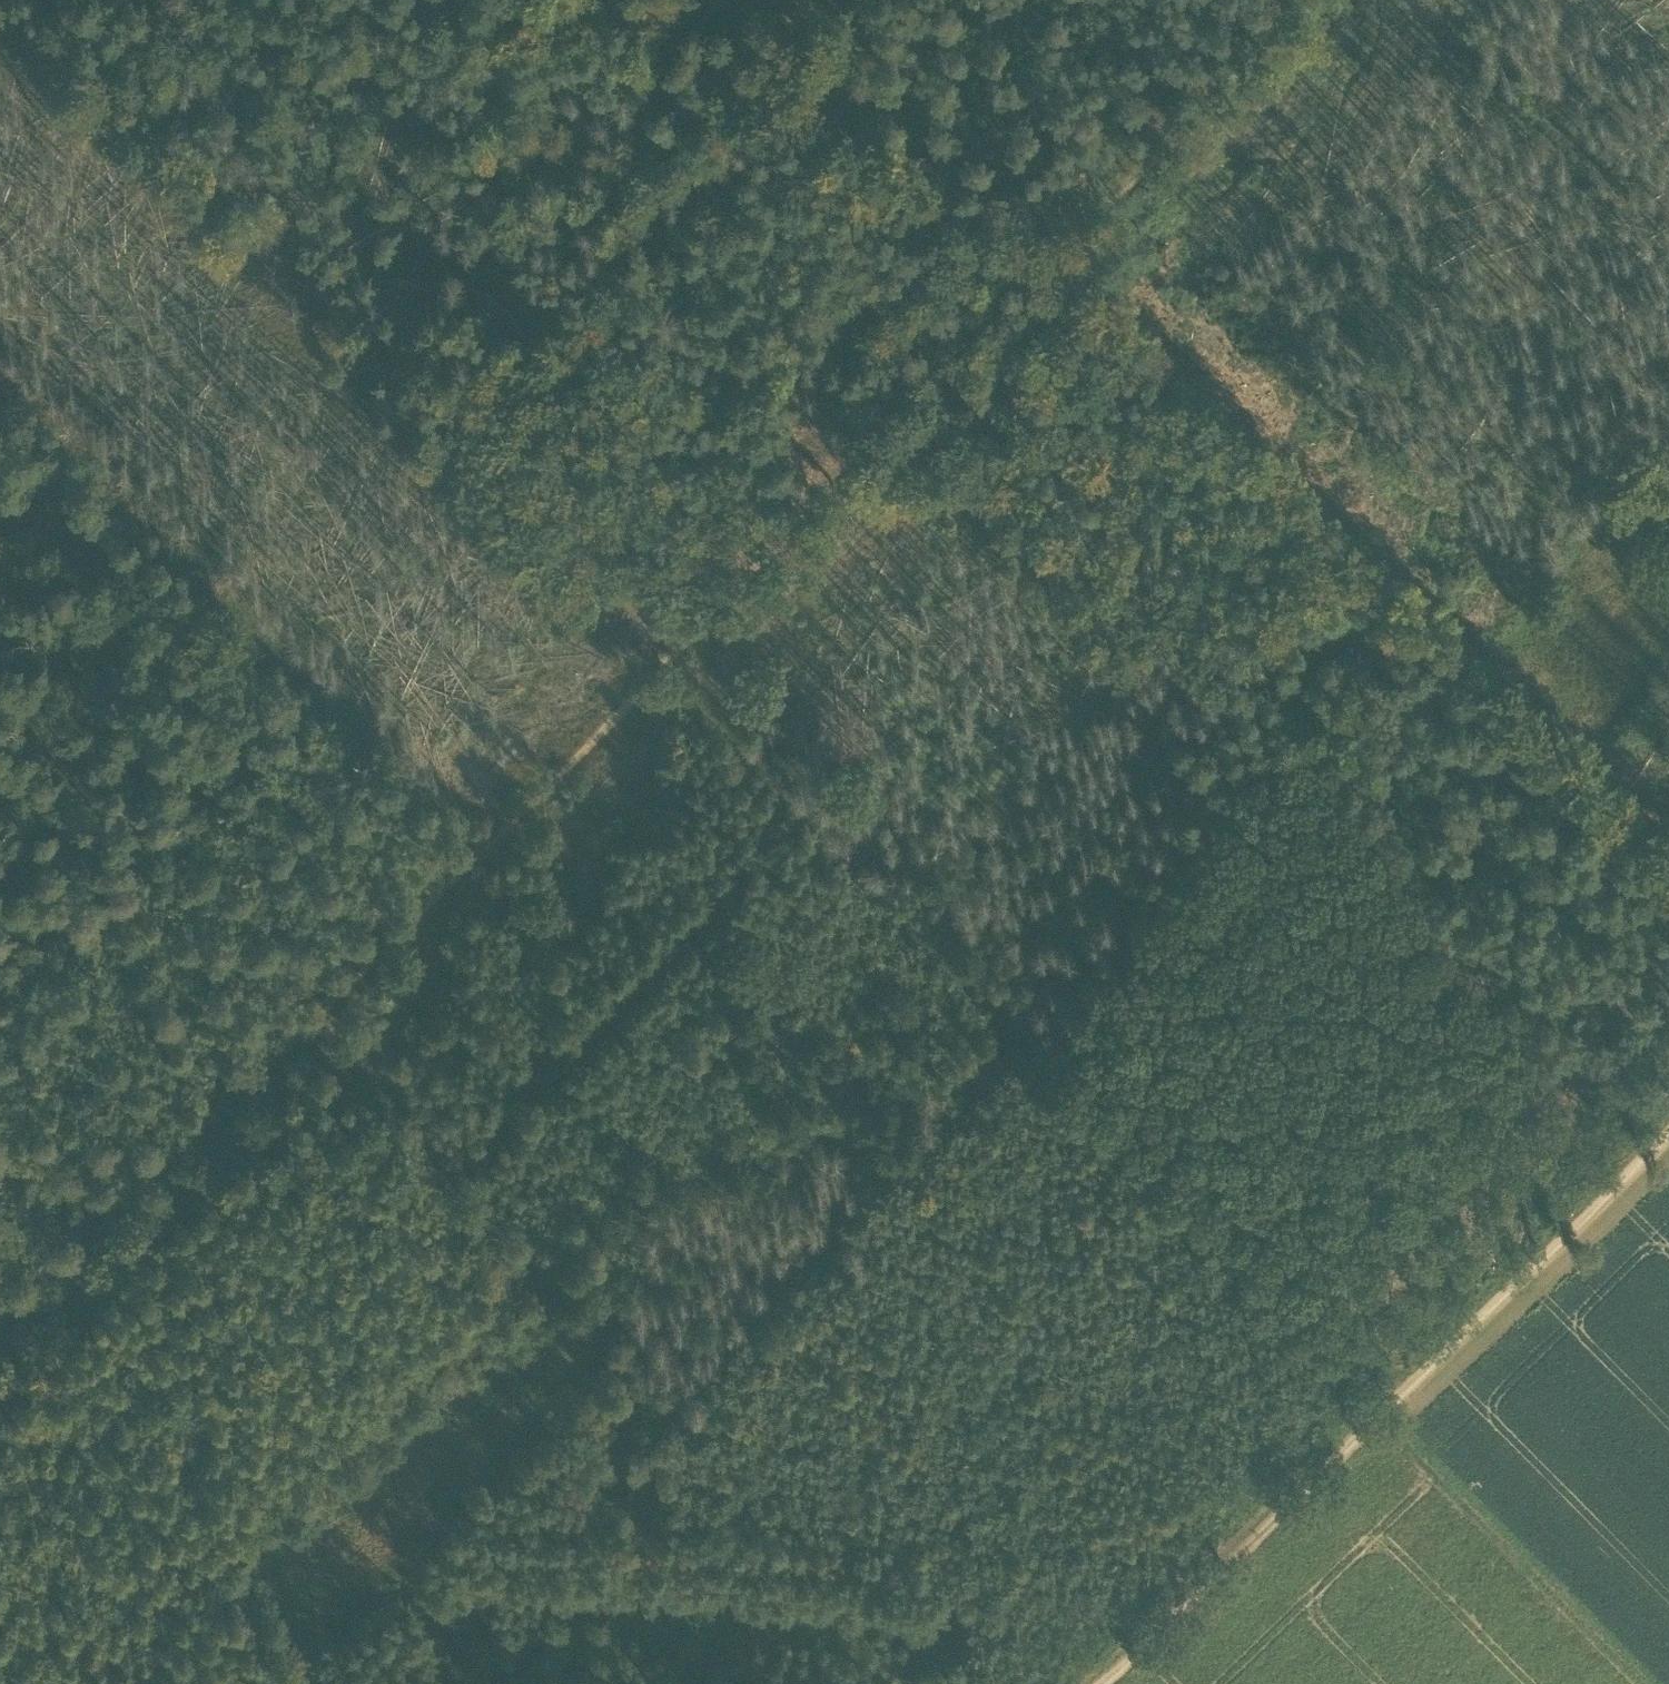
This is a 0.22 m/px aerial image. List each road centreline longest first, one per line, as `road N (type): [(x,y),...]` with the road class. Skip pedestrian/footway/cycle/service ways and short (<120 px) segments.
road 1 (track): [(0,1321),(258,1076),(885,445),(1347,0)]
road 2 (track): [(1074,260),(1442,637),(1668,857)]
road 3 (track): [(1668,1132),(1102,1683)]
road 4 (track): [(1074,260),(809,0)]

